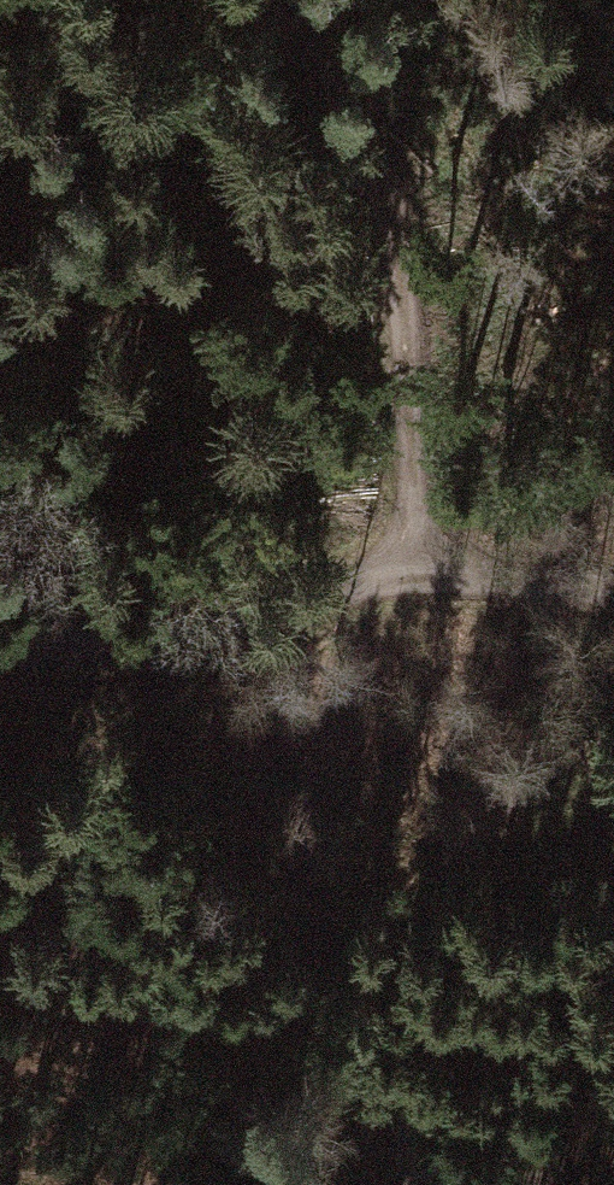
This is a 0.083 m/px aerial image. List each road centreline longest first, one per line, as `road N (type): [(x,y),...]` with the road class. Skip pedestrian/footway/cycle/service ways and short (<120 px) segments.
road 1 (track): [(438,574),(397,219),(351,109),(241,0)]
road 2 (track): [(0,644),(438,574)]
road 3 (track): [(613,932),(600,1008),(558,1099),(509,1167),(430,1184)]
road 4 (track): [(552,584),(613,842)]
road 5 (track): [(438,574),(613,590)]

